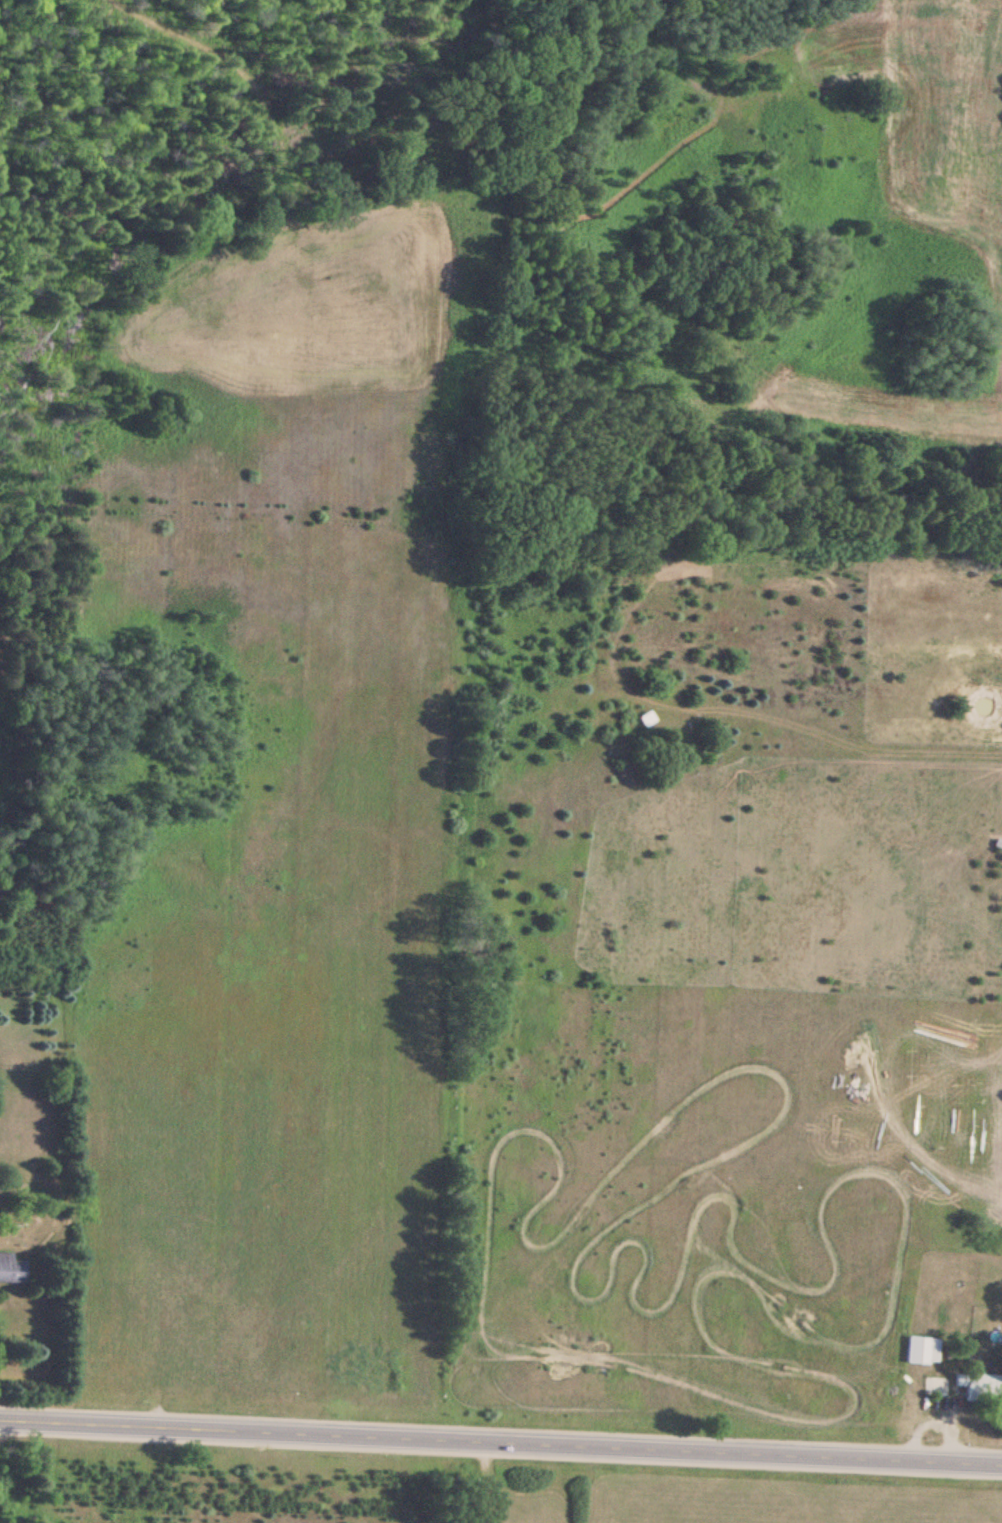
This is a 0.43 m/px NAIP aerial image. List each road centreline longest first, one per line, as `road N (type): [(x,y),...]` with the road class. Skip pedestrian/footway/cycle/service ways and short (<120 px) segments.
road 1 (secondary): [(1001,1463),(0,1419)]

